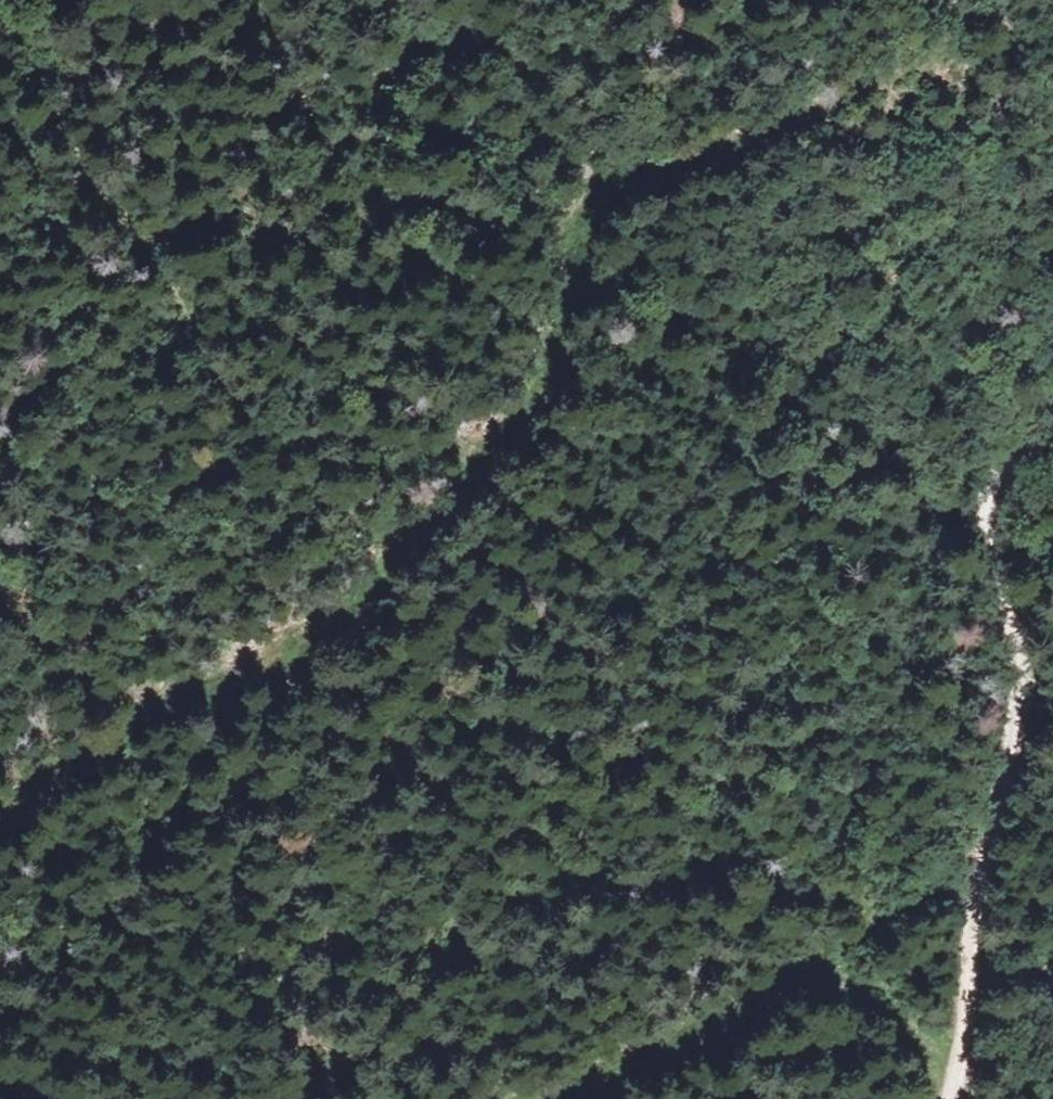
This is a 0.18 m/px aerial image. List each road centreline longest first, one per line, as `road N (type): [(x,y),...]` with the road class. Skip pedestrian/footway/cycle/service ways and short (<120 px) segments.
road 1 (track): [(995,1),(882,76),(768,137),(623,177),(587,201),(571,237),(561,322),(532,396),(475,472),(345,607),(297,644),(221,678),(0,821)]
road 2 (track): [(0,19),(163,274),(232,415),(248,521),(241,600),(221,678),(218,757),(250,1098)]
road 3 (track): [(948,1098),(969,1005),(970,914),(1017,679),(982,509),(993,483),(1052,416)]
road 4 (track): [(951,1087),(932,1028),(895,998),(808,974),(538,1098)]
road 5 (track): [(808,974),(832,950),(896,917),(988,823)]

